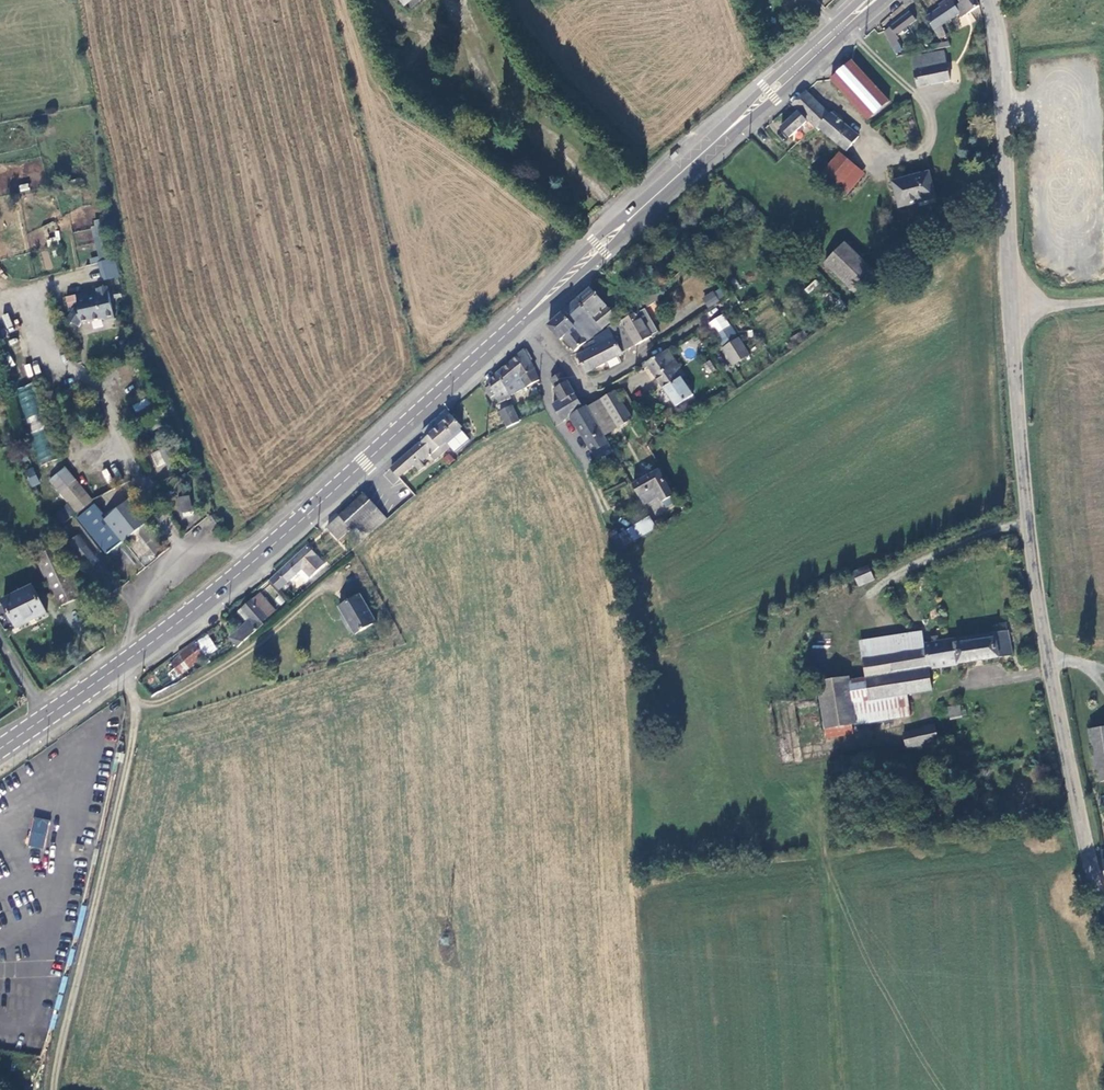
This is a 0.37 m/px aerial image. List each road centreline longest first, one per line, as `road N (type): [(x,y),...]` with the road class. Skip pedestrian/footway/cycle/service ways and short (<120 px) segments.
road 1 (tertiary): [(1103,897),(1066,770),(1027,526),(1002,103),(988,0)]
road 2 (secondary): [(519,319),(282,534),(47,715)]
road 3 (track): [(50,1088),(130,722),(127,692),(111,670)]
road 4 (secondary): [(790,73),(519,319)]
road 5 (residential): [(519,319),(591,383),(724,305)]

